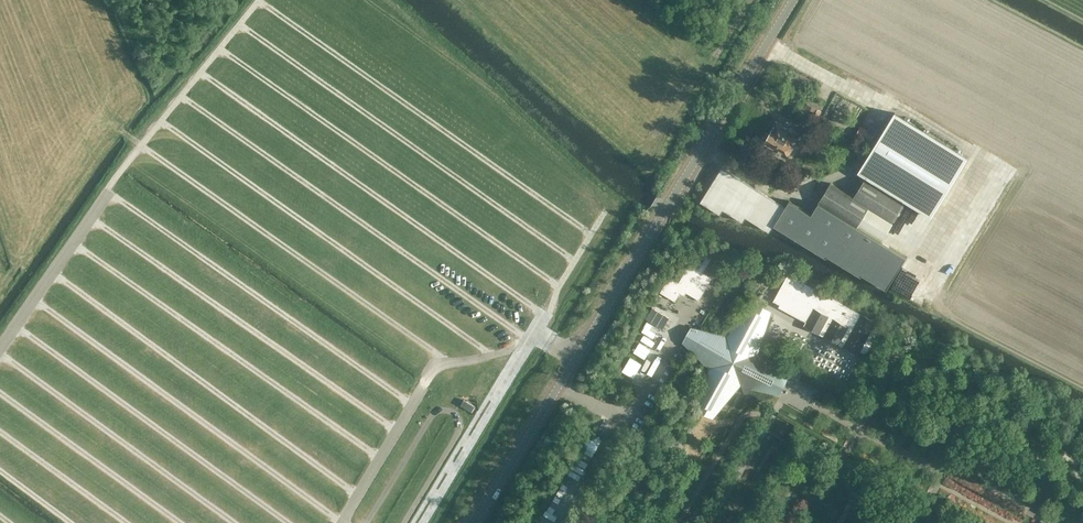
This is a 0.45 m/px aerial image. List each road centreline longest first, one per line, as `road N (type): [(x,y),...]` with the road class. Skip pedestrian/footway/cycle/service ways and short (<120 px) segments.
road 1 (tertiary): [(476,522),(793,0)]
road 2 (track): [(427,522),(526,346)]

